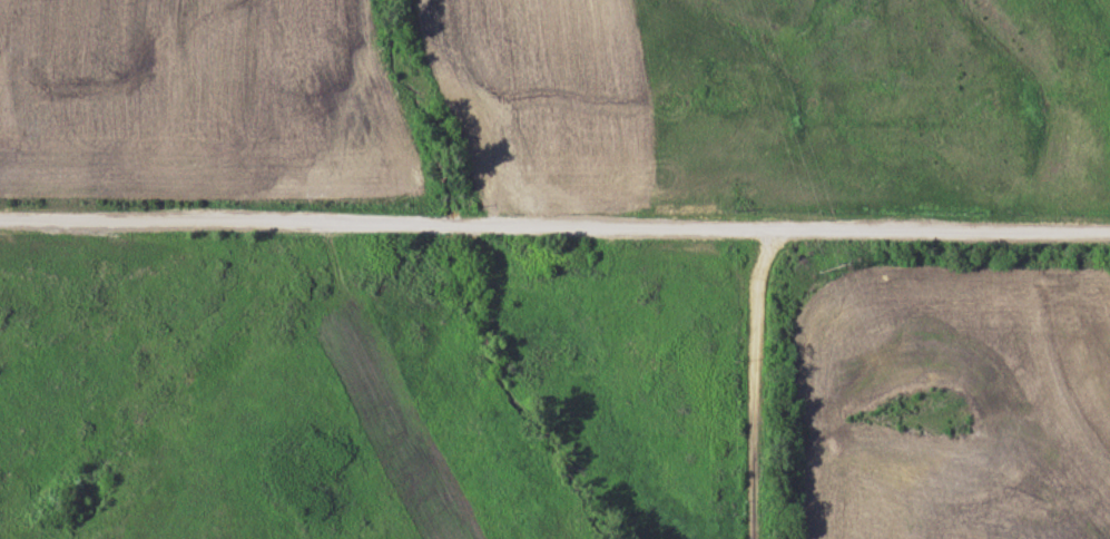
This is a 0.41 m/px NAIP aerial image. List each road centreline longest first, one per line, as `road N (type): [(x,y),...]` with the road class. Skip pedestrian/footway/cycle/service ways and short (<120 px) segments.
road 1 (residential): [(1109,229),(0,222)]
road 2 (residential): [(765,538),(769,231)]

